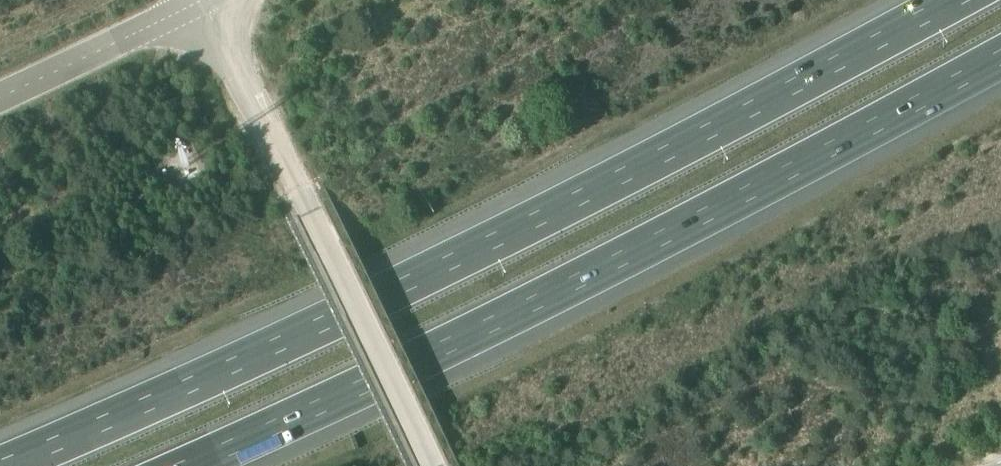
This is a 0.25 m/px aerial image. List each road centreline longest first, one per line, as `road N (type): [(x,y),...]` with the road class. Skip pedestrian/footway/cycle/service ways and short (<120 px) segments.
road 1 (motorway): [(954,0),(550,213),(4,465)]
road 2 (motorway): [(190,465),(584,280),(1000,57)]

